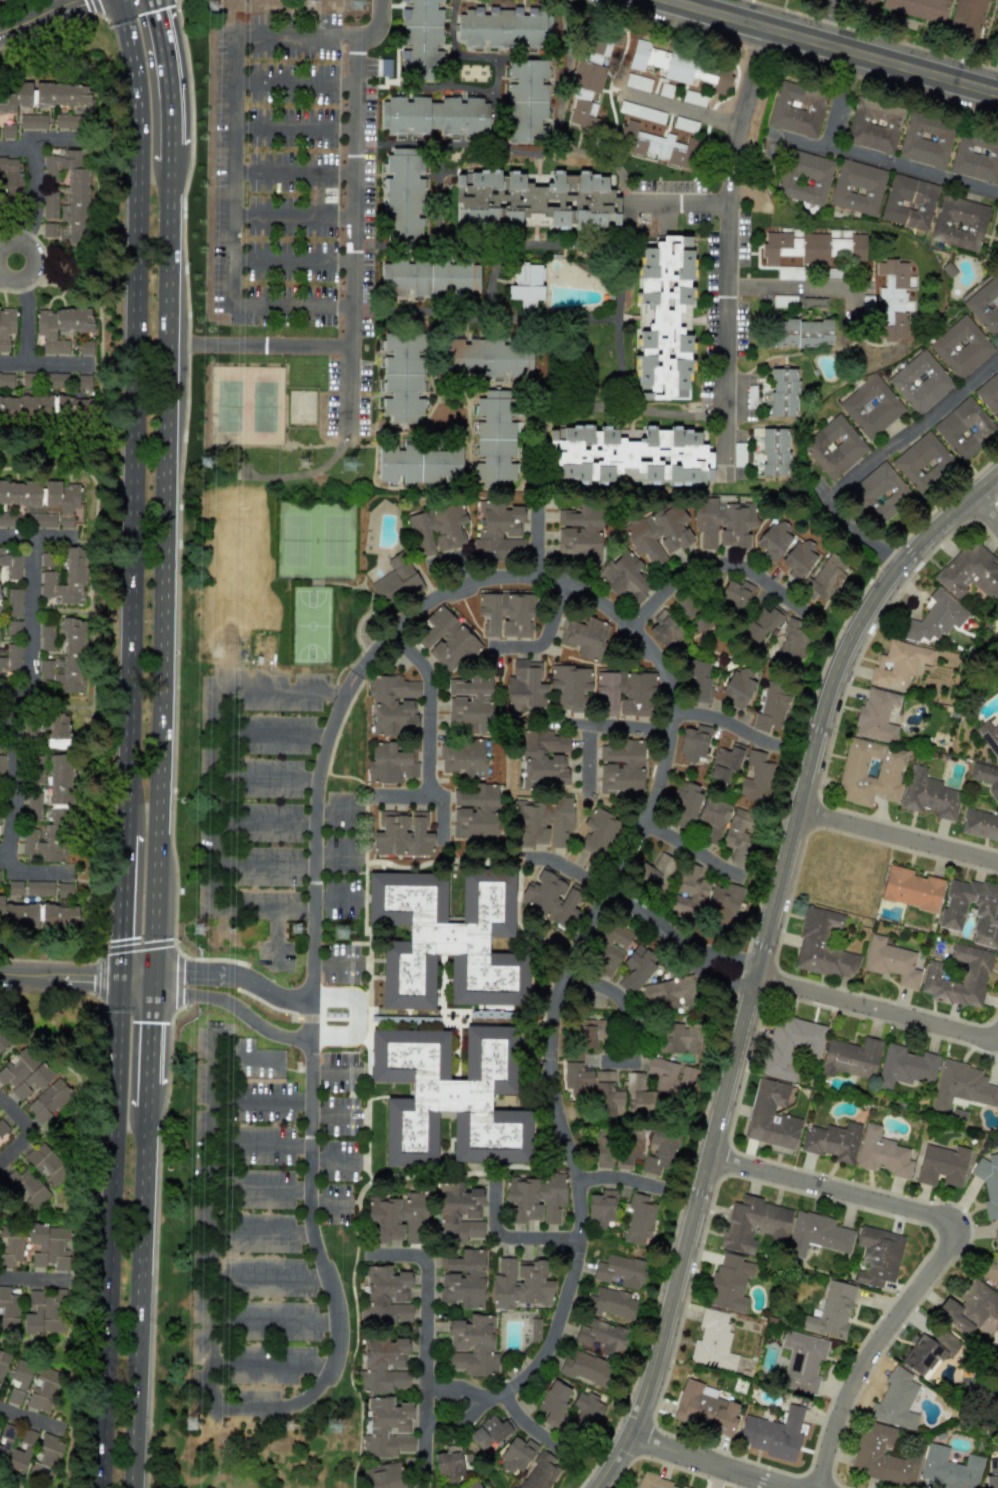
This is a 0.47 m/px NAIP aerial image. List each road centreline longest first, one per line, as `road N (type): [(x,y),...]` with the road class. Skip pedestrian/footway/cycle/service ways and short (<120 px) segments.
road 1 (residential): [(356,674),(402,621),(443,591),(496,576),(543,577),(613,610),(655,654),(672,706),(659,793),(581,942),(556,1013),(552,1077),(580,1218),(554,1334),(536,1367),(505,1394),(457,1410),(420,1409)]
road 2 (residential): [(218,1057),(217,1375),(233,1401),(257,1406),(308,1388),(328,1365),(335,1340),(327,1276),(304,1218),(315,802),(322,751),(356,674)]
road 3 (tertiary): [(600,1487),(655,1373),(824,699),(849,639),(898,566),(997,469)]
road 4 (primary): [(116,0),(141,119),(126,834)]
road 5 (primary): [(154,979),(172,161)]
road 6 (residential): [(816,1487),(859,1375),(967,1226),(710,1158)]
road 7 (primary): [(117,1136),(103,1487)]
road 8 (residential): [(420,1487),(424,1260),(374,1256)]
road 9 (primary): [(140,1372),(149,1107)]
road 10 (residential): [(756,981),(997,1042)]
road 11 (tertiary): [(765,27),(997,92)]
road 12 (residential): [(997,862),(794,810)]
road 13 (residential): [(629,626),(705,565),(751,570),(798,604)]
road 14 (residential): [(391,632),(432,676),(432,793)]
road 15 (residential): [(6,699),(29,685),(37,536)]
road 16 (residential): [(756,981),(608,893)]
road 17 (residential): [(154,979),(308,1043)]
road 18 (residential): [(629,1440),(788,1487)]
road 19 (residential): [(311,1006),(237,973),(190,970),(154,979)]
road 20 (residential): [(0,697),(15,743),(11,833),(0,852)]
road 21 (primary): [(121,981),(117,1136)]
road 22 (residential): [(578,1246),(493,1243),(495,1175)]
road 23 (primary): [(126,834),(121,981)]
road 24 (primary): [(172,144),(170,72),(155,0)]
road 25 (residential): [(585,784),(586,727),(672,727)]
road 26 (residential): [(0,974),(121,981)]

